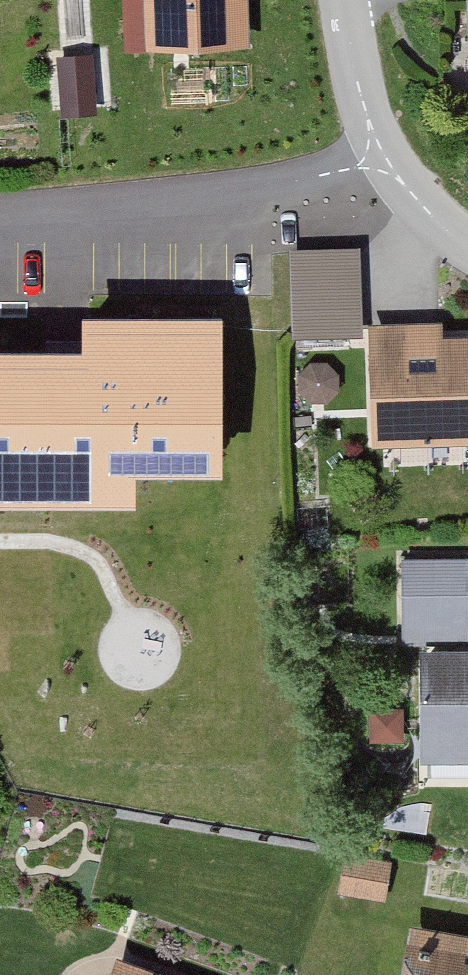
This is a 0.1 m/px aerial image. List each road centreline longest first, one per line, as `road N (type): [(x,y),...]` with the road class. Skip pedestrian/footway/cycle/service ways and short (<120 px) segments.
road 1 (residential): [(467,244),(383,179),(344,0)]

